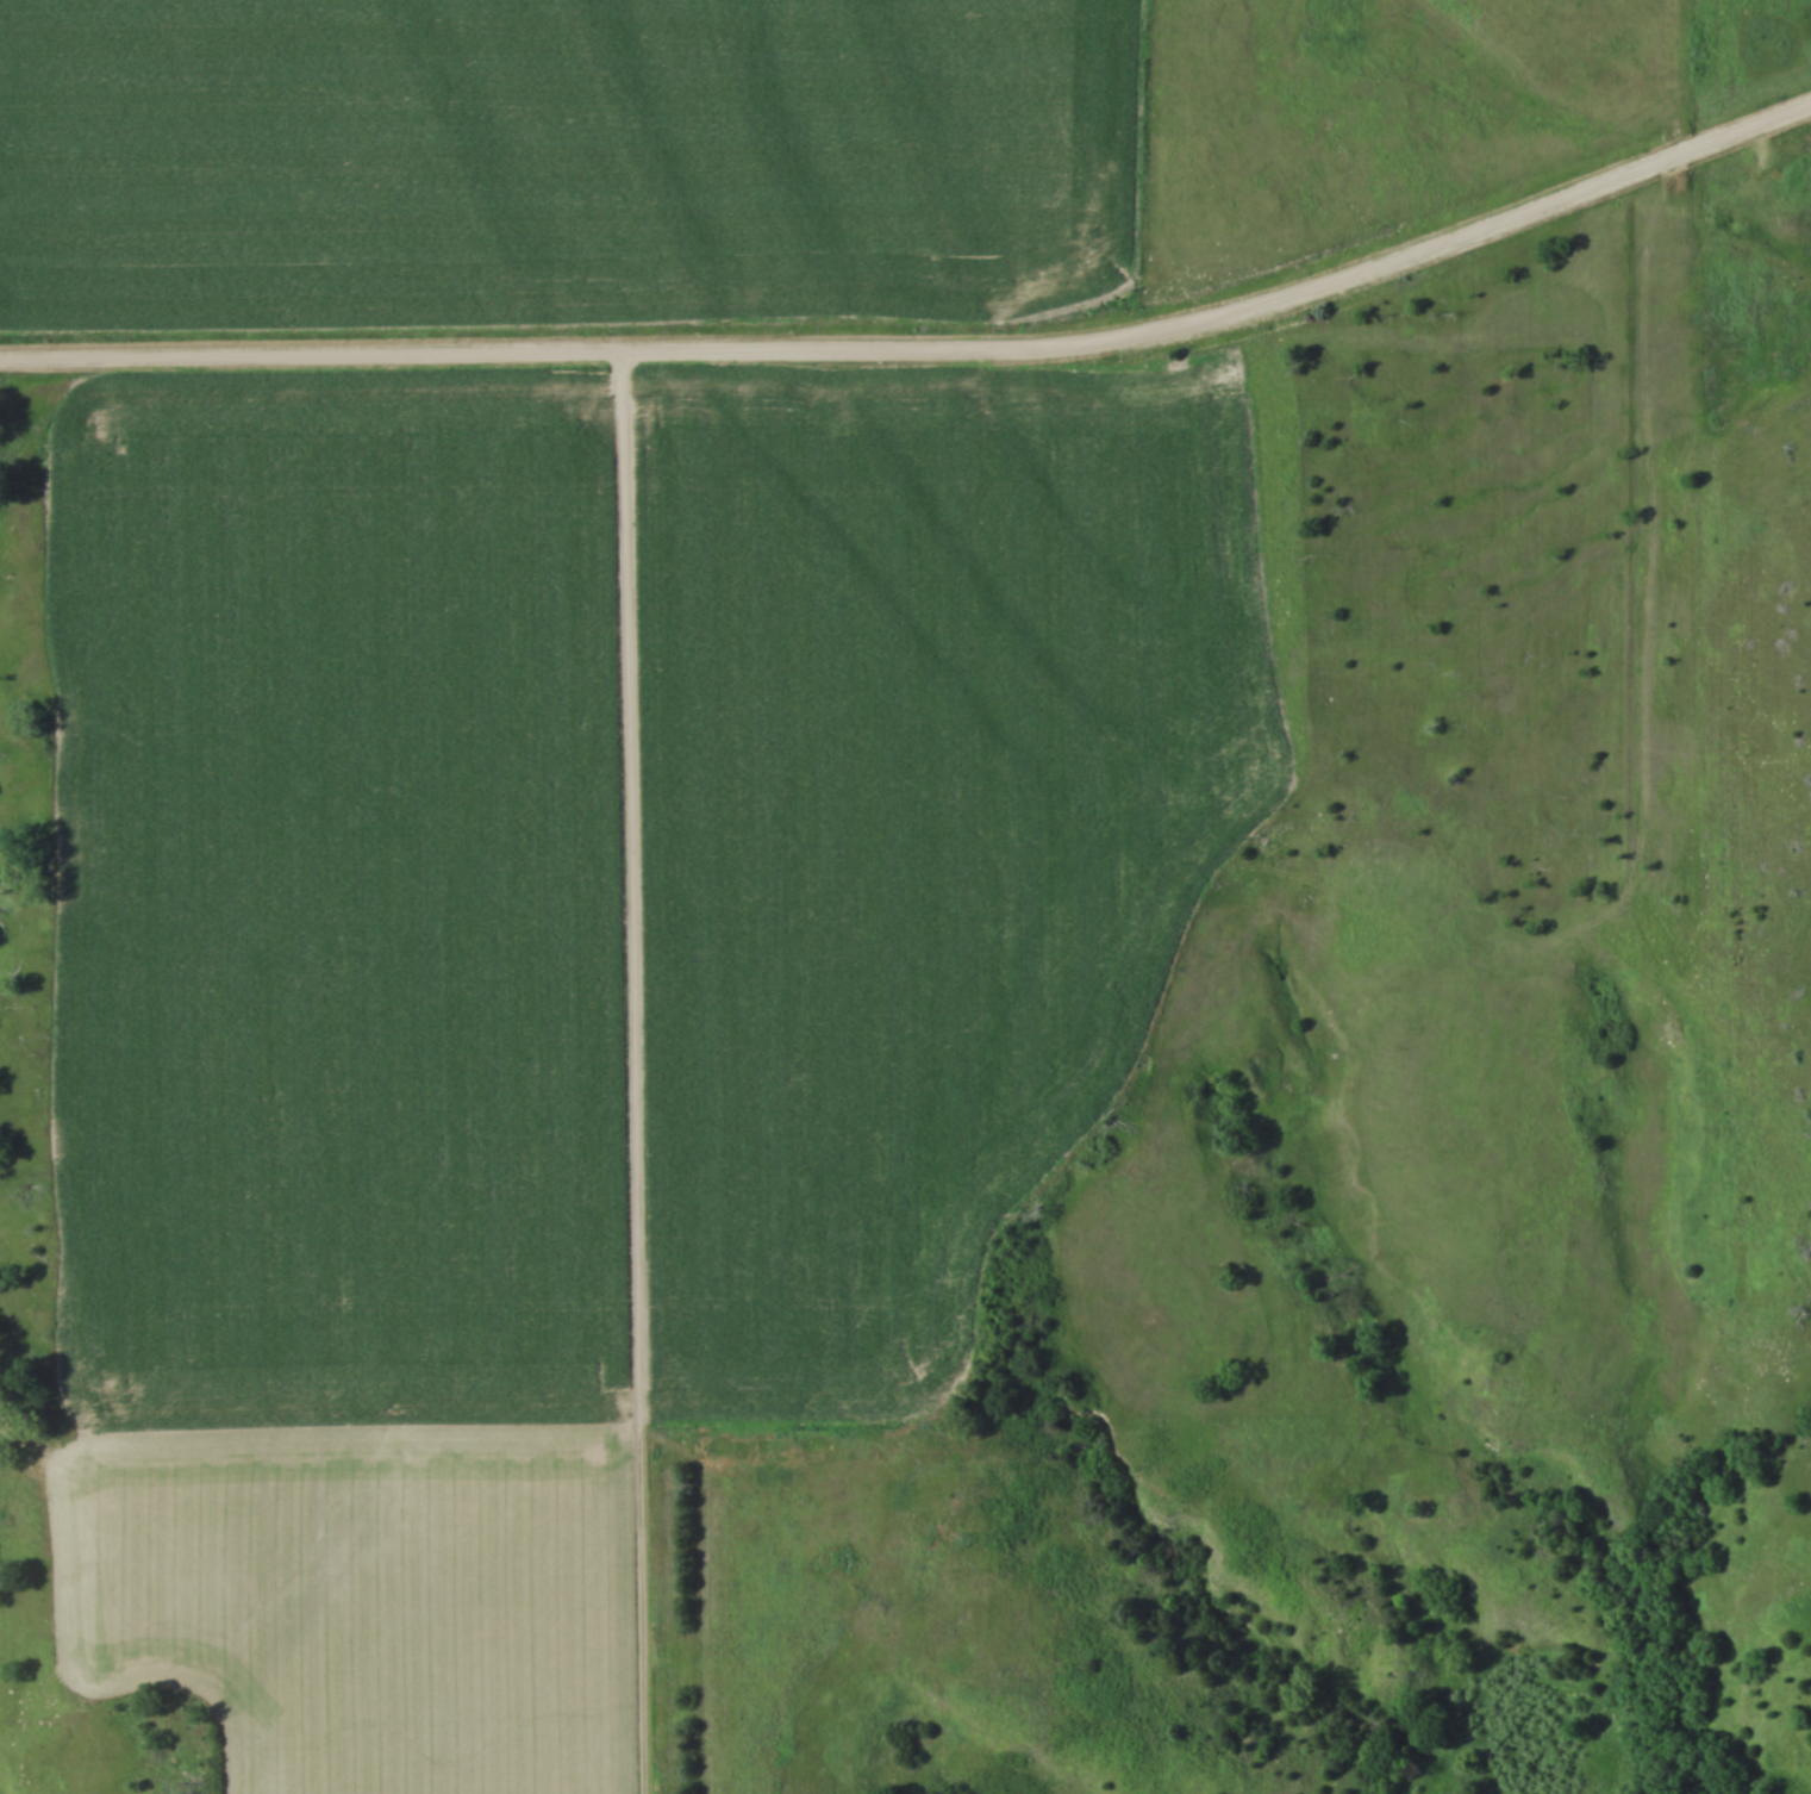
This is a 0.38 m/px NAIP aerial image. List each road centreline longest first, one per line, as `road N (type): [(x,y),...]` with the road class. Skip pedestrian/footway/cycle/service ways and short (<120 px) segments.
road 1 (residential): [(0,364),(1087,348),(1293,304),(1810,107)]
road 2 (residential): [(626,355),(645,1793)]

